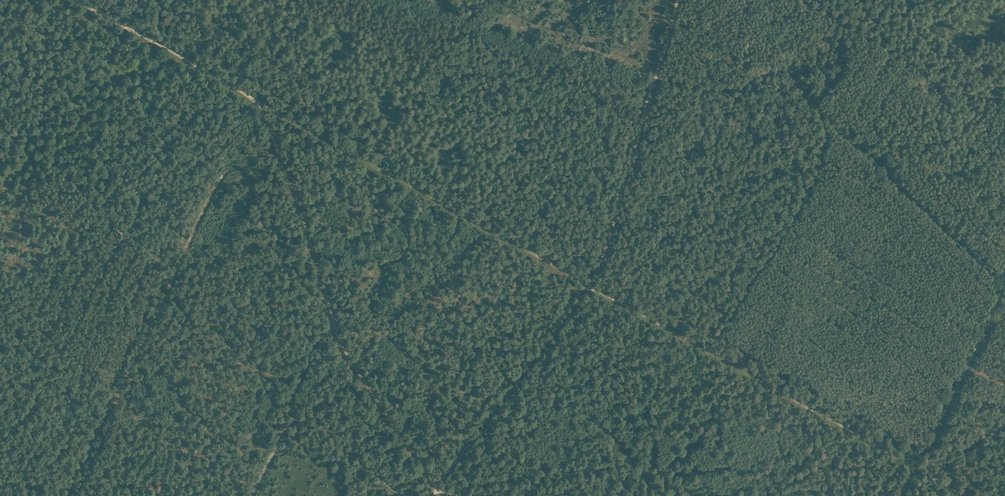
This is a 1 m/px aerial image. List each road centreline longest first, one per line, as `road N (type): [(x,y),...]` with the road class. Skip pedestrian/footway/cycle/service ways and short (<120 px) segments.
road 1 (track): [(77,0),(964,495)]
road 2 (track): [(438,485),(340,346),(263,105)]
road 3 (track): [(676,0),(590,289)]
road 4 (track): [(590,289),(438,485)]
road 5 (track): [(400,495),(296,404),(249,495)]
road 6 (track): [(1004,281),(913,468)]

